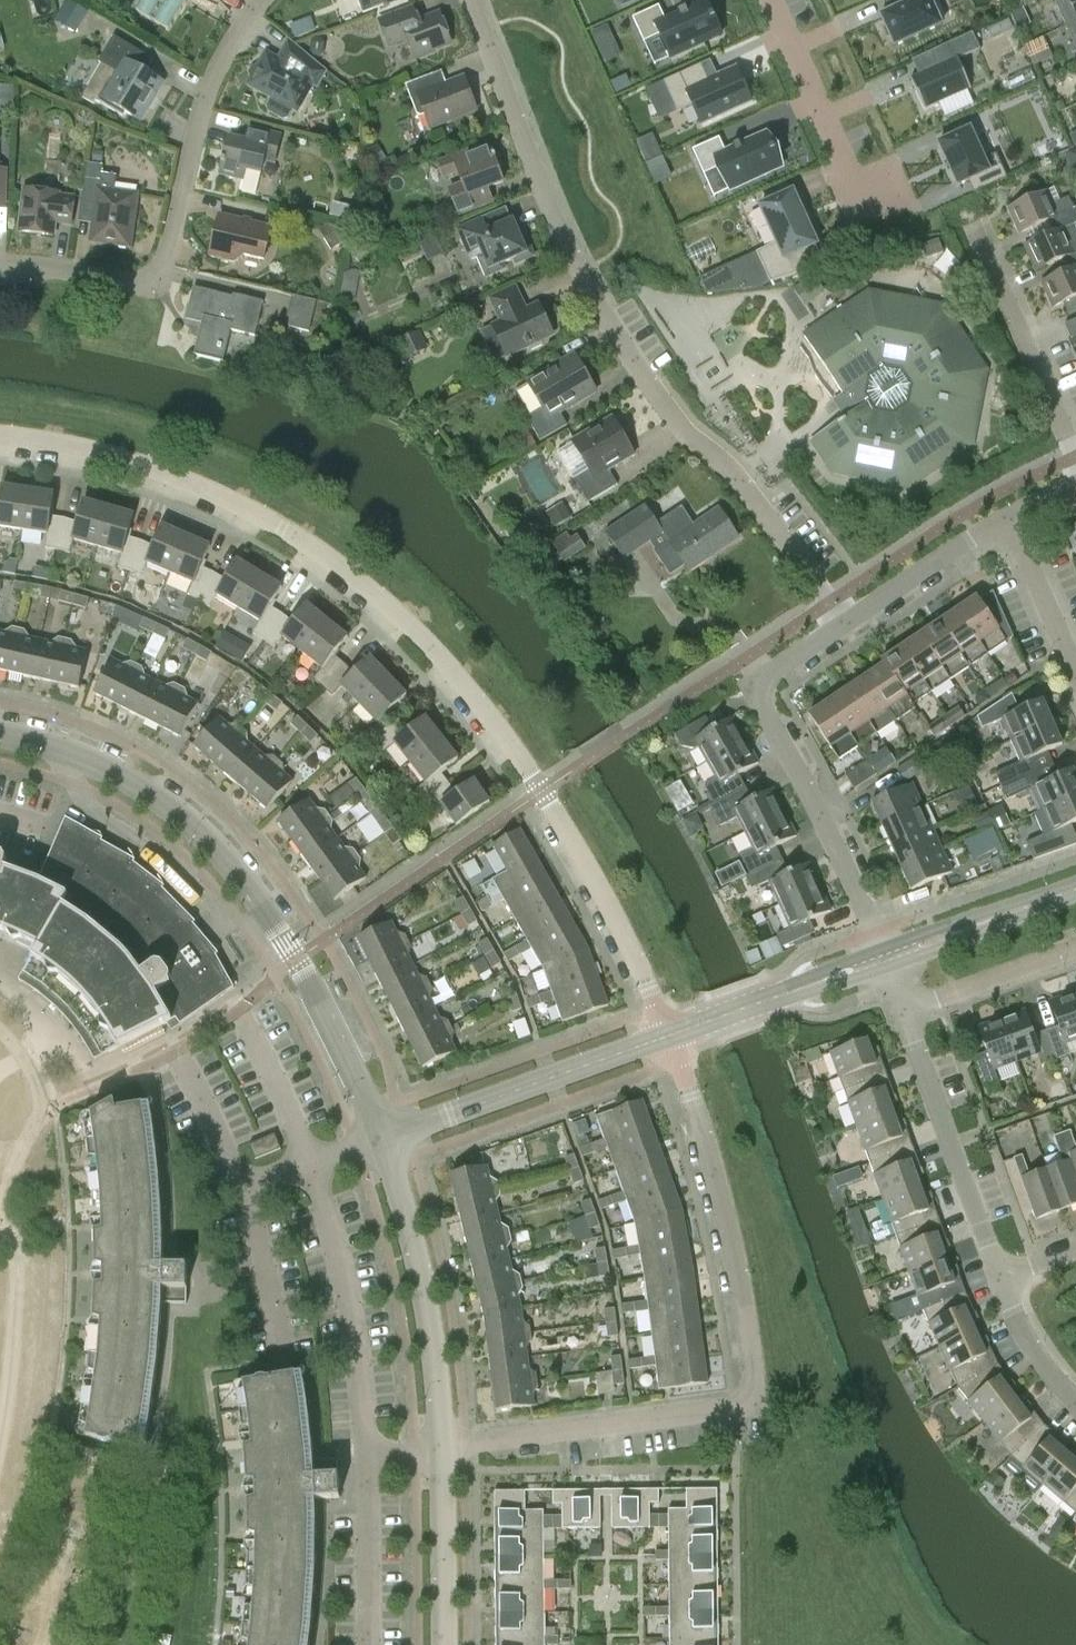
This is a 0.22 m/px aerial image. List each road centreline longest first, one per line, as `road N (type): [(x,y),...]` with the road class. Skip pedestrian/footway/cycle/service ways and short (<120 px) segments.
road 1 (residential): [(672,1040),(578,848),(453,672),(387,604),(216,493),(131,462),(0,441)]
road 2 (residential): [(847,622),(729,465),(647,387),(563,240),(476,0)]
road 3 (residential): [(440,1447),(737,1412),(751,1393),(728,1207),(672,1040)]
road 4 (residential): [(381,1141),(358,1073),(296,961),(205,837),(134,783),(79,756),(0,735)]
road 5 (residential): [(0,264),(161,278),(213,82),(242,24),(266,0)]
road 6 (residential): [(883,959),(764,691),(847,622)]
road 7 (residential): [(440,1447),(426,1305),(381,1141)]
road 8 (residential): [(381,1141),(672,1040)]
road 9 (residential): [(995,1276),(903,1014)]
road 10 (residential): [(1075,454),(971,224)]
road 11 (residential): [(860,208),(769,0)]
road 12 (residential): [(672,1040),(883,959)]
road 13 (residential): [(883,959),(1075,890)]
road 14 (residential): [(443,1644),(440,1447)]
road 15 (residential): [(847,622),(1007,519)]
road 16 (residential): [(1075,952),(903,1014)]
road 17 (residential): [(1075,671),(1007,519)]
road 18 (residential): [(1075,1406),(1031,1356),(995,1276)]

